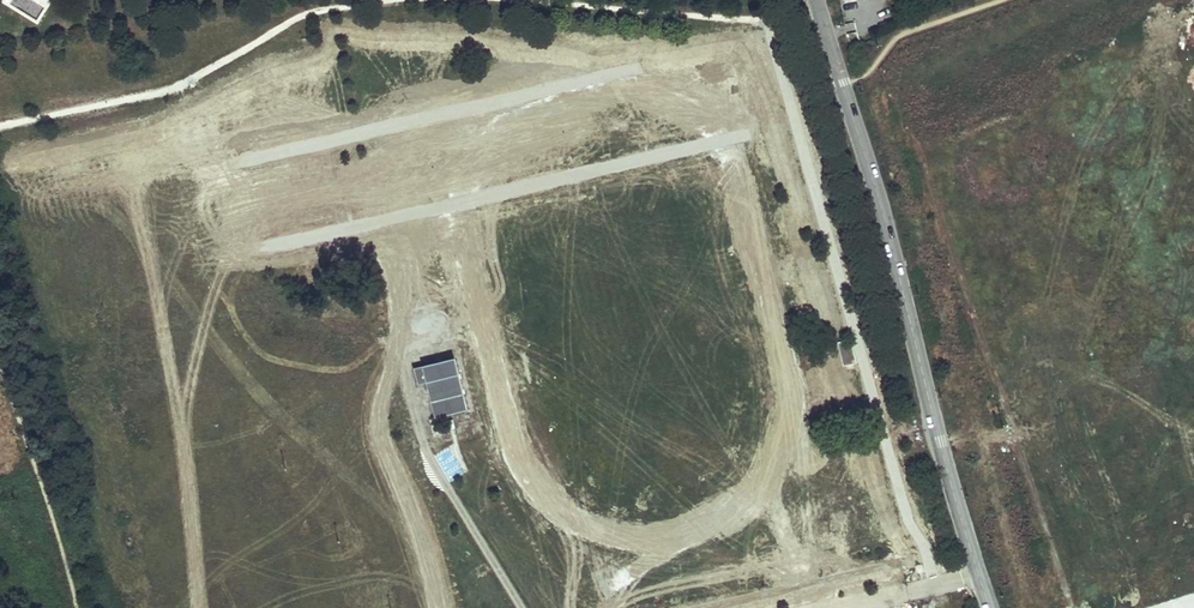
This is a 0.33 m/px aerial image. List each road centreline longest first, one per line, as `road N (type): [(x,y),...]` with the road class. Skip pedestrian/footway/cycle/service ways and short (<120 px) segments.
road 1 (tertiary): [(993,607),(968,542),(815,0)]

